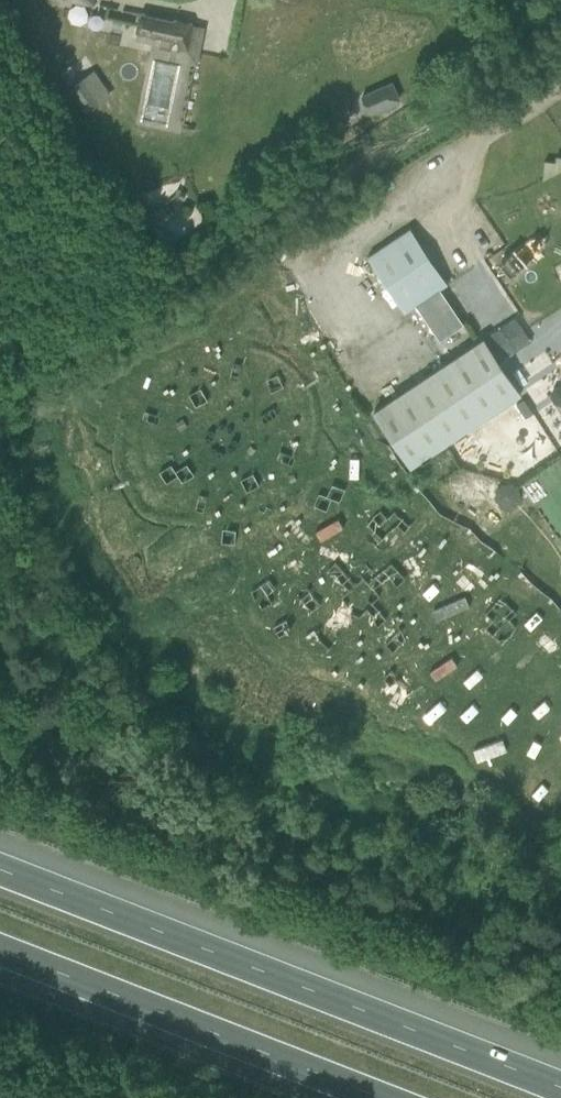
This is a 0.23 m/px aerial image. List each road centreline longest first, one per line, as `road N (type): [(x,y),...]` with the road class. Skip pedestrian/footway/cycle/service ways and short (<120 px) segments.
road 1 (motorway): [(560,1079),(0,856)]
road 2 (motorway): [(0,953),(371,1097)]

